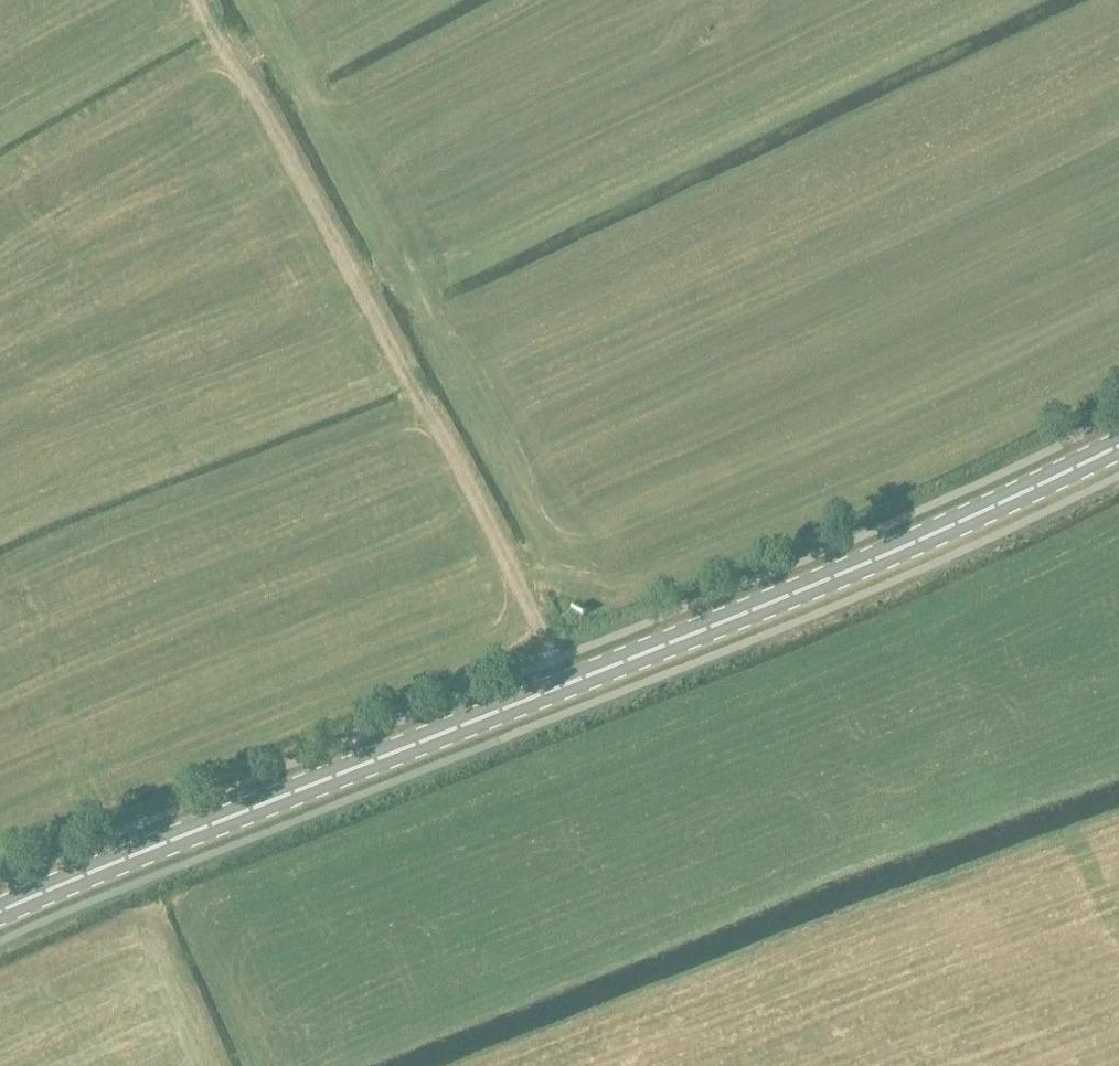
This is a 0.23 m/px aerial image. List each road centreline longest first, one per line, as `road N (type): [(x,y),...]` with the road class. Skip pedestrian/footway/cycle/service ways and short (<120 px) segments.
road 1 (primary): [(0,912),(838,576),(1118,445)]

